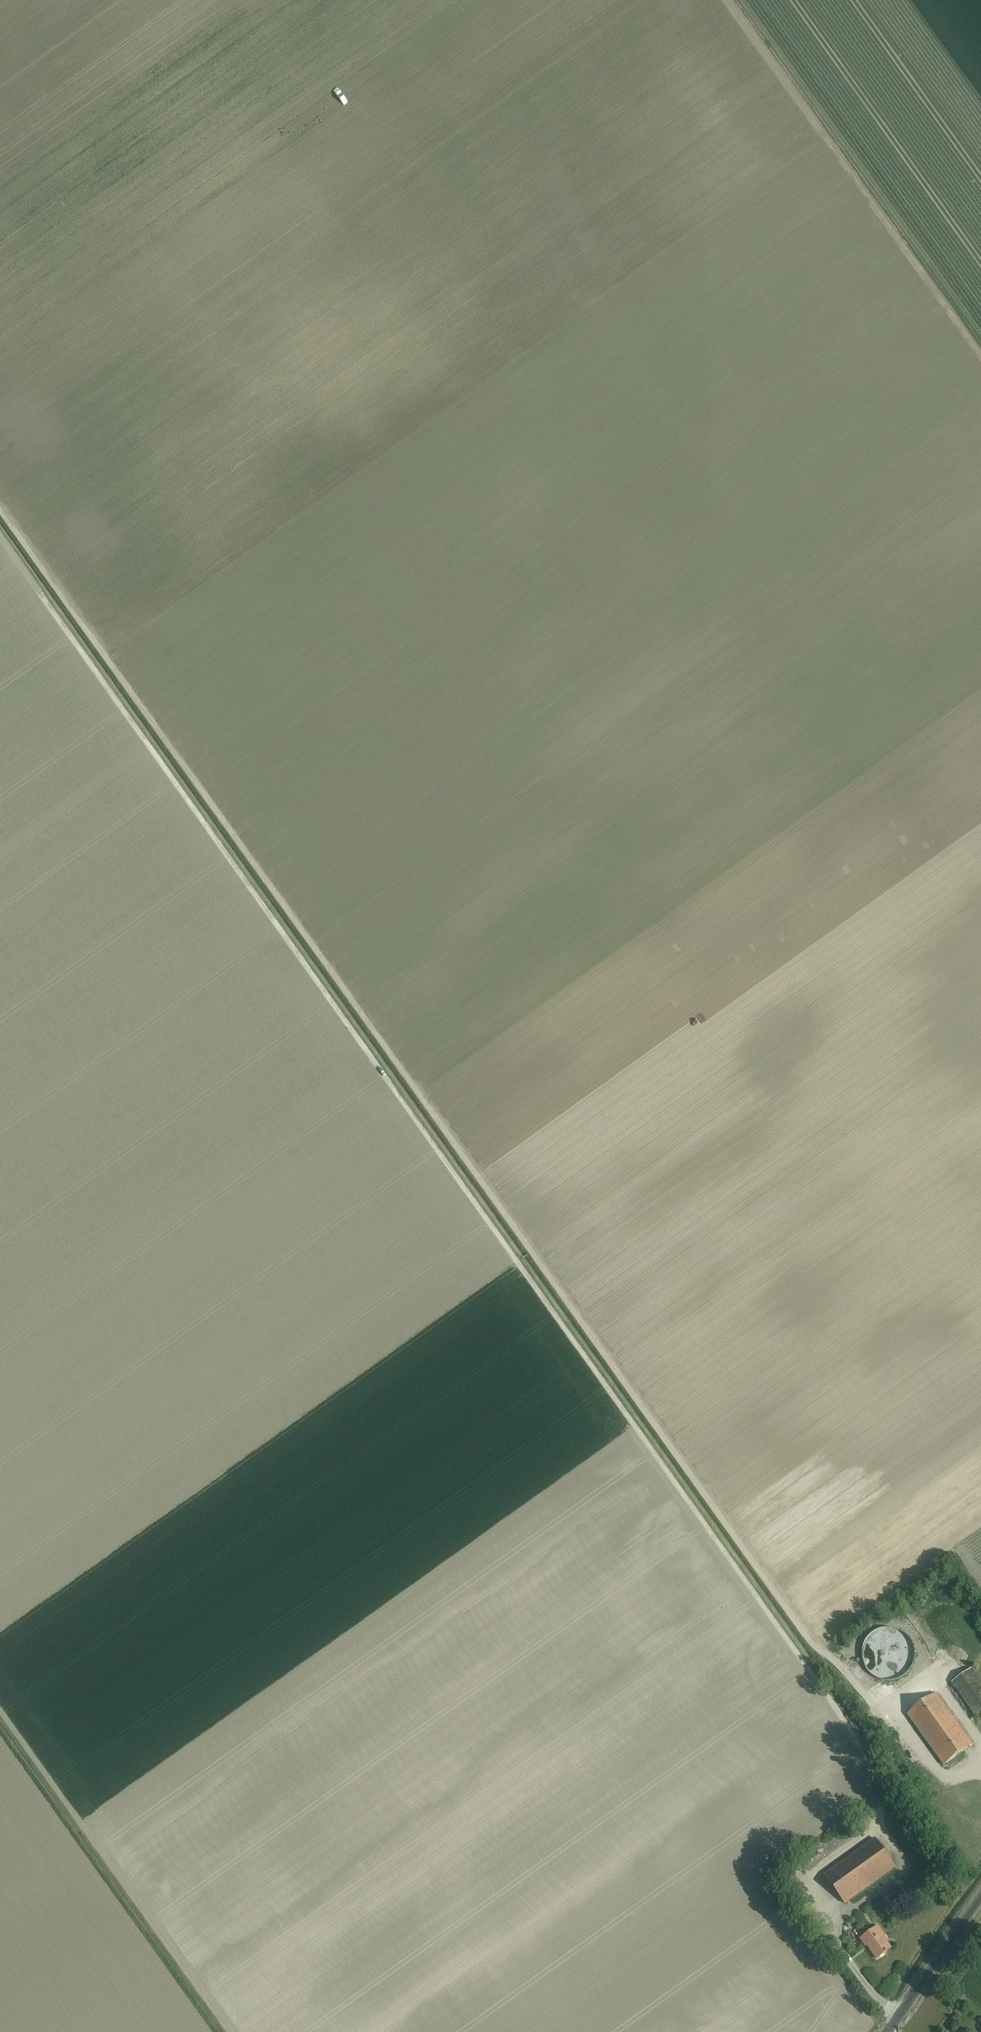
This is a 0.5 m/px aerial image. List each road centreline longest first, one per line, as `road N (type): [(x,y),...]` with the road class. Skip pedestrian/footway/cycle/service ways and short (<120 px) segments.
road 1 (unclassified): [(886,2031),(980,1895)]

